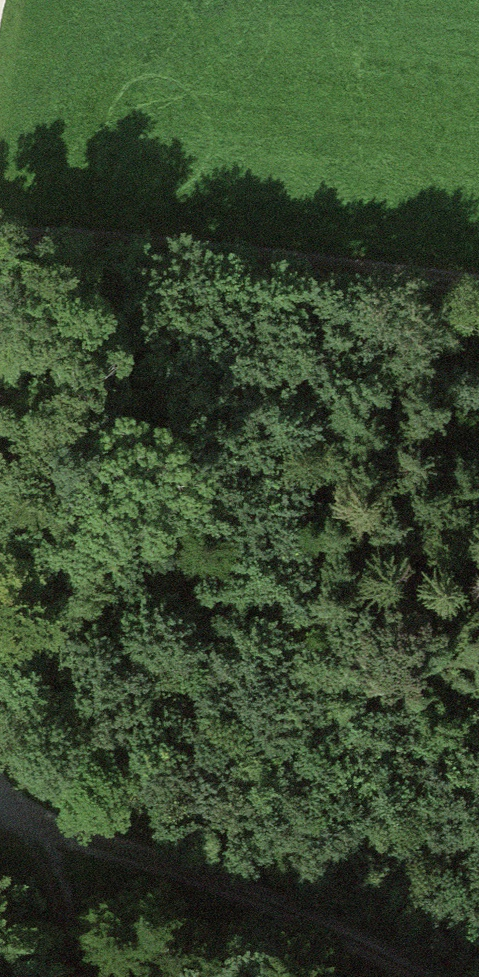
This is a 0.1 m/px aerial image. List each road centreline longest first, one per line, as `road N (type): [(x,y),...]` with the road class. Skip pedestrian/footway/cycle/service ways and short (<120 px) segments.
road 1 (track): [(0,244),(135,244),(478,292)]
road 2 (track): [(416,976),(345,937),(19,809)]
road 3 (track): [(0,798),(19,809),(57,879),(76,976)]

